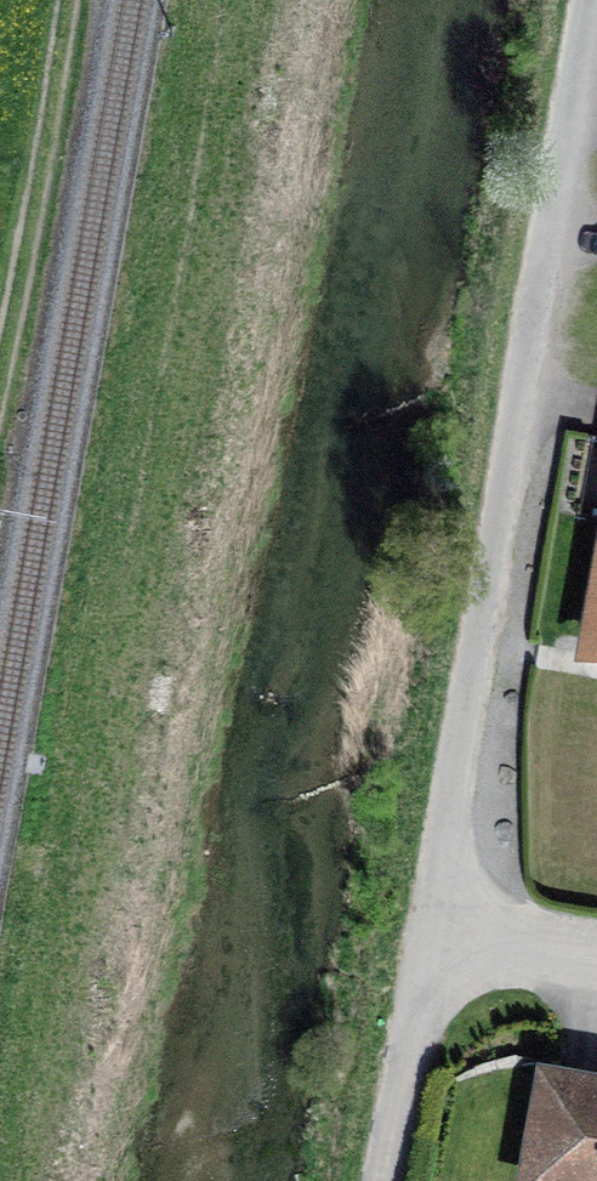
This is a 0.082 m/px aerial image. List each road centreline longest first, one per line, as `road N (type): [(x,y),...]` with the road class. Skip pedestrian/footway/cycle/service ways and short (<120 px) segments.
road 1 (unclassified): [(434,927),(596,0)]
road 2 (track): [(73,0),(0,388)]
road 3 (unclassified): [(383,1180),(434,927)]
road 4 (unclassified): [(596,956),(434,927)]

